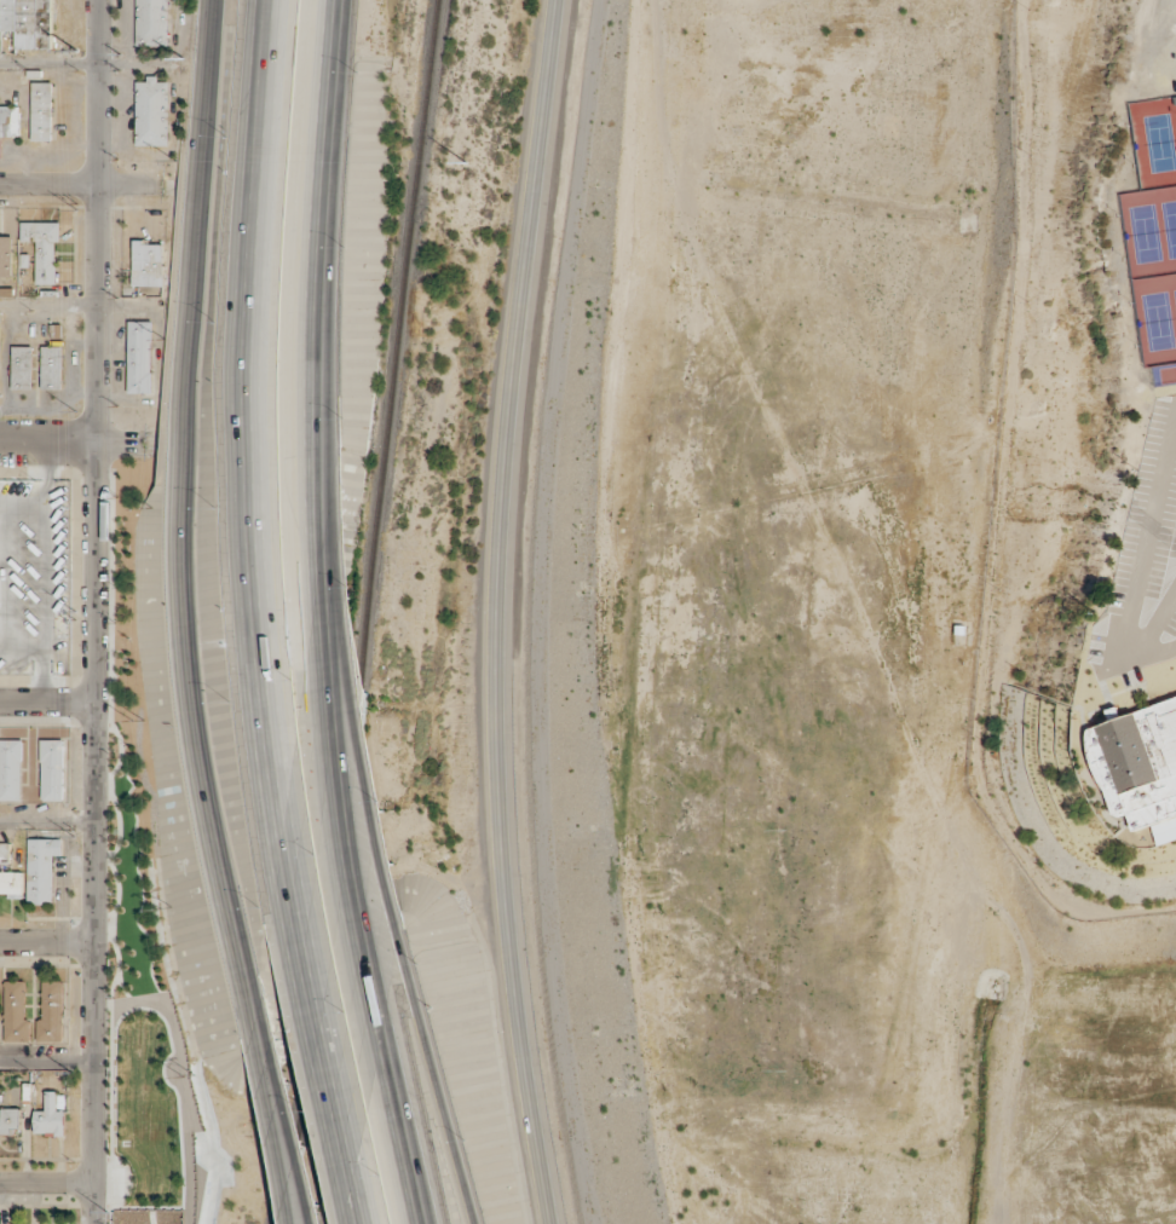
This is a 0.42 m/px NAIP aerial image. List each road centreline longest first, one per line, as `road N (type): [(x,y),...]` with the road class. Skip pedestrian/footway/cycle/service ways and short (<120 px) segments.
road 1 (motorway): [(547,1223),(502,893),(494,640),(507,403),(553,0)]
road 2 (residential): [(94,1223),(99,0)]
road 3 (secondary): [(212,0),(183,443),(183,602),(192,717),(253,1049)]
road 4 (motorway): [(271,0),(249,435),(259,637),(292,910)]
road 5 (motorway): [(376,1045),(332,803),(317,583)]
road 6 (motorway): [(311,440),(329,0)]
road 7 (motorway): [(396,933),(330,584)]
road 8 (motorway): [(192,717),(264,1049)]
road 9 (motorway): [(292,910),(350,1206)]
road 10 (motorway): [(474,1223),(396,933)]
road 11 (motorway): [(417,1223),(376,1045)]
road 12 (motorway): [(264,1049),(308,1223)]
road 13 (secondary): [(253,1049),(283,1223)]
road 14 (residential): [(0,183),(162,183)]
road 15 (motorway): [(330,584),(311,440)]
road 16 (residential): [(0,441),(144,443)]
road 17 (motorway): [(317,583),(311,440)]

